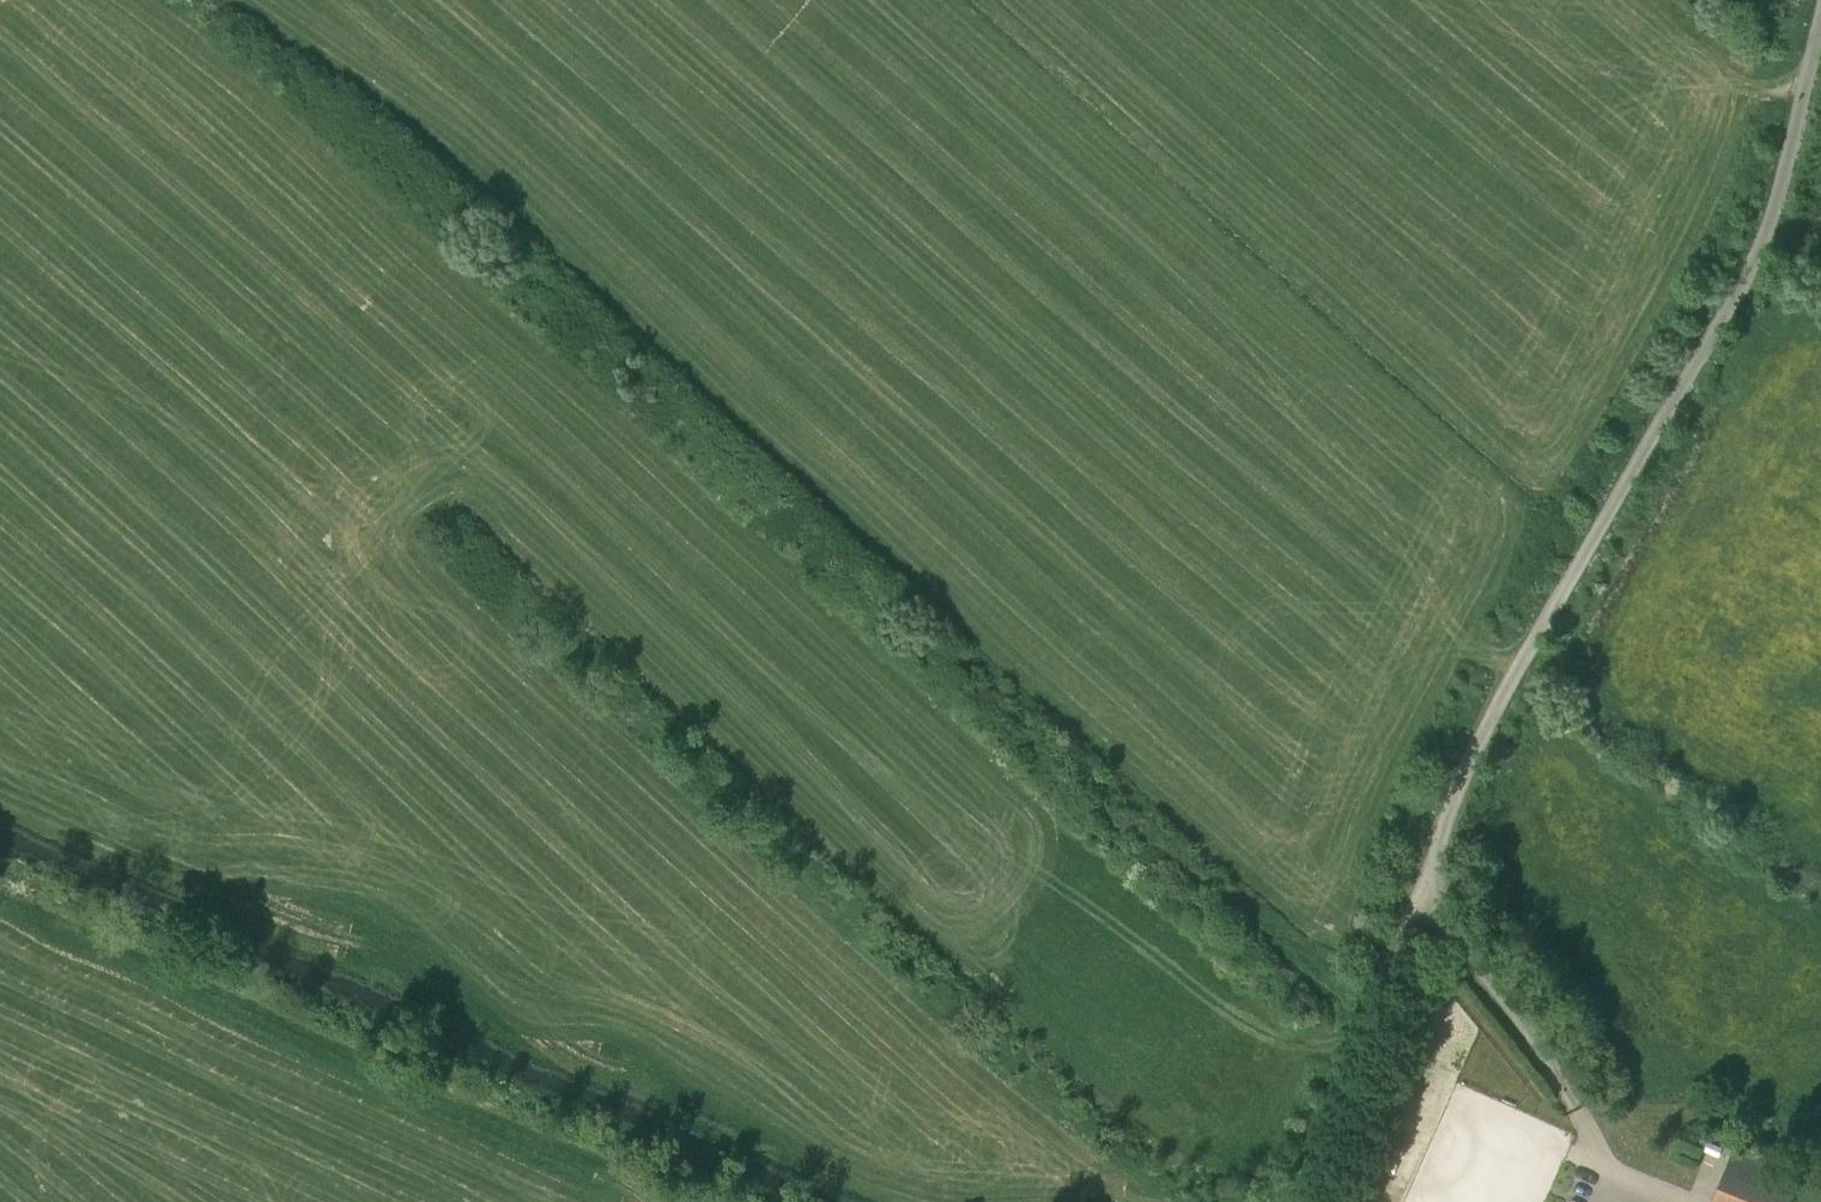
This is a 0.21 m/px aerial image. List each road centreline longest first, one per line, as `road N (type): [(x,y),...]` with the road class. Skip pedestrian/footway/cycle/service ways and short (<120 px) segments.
road 1 (track): [(1415,884),(1496,707),(1713,348),(1772,213),(1820,2)]
road 2 (track): [(1610,1167),(1571,1089),(1415,884)]
road 3 (track): [(1306,1201),(1415,884)]

